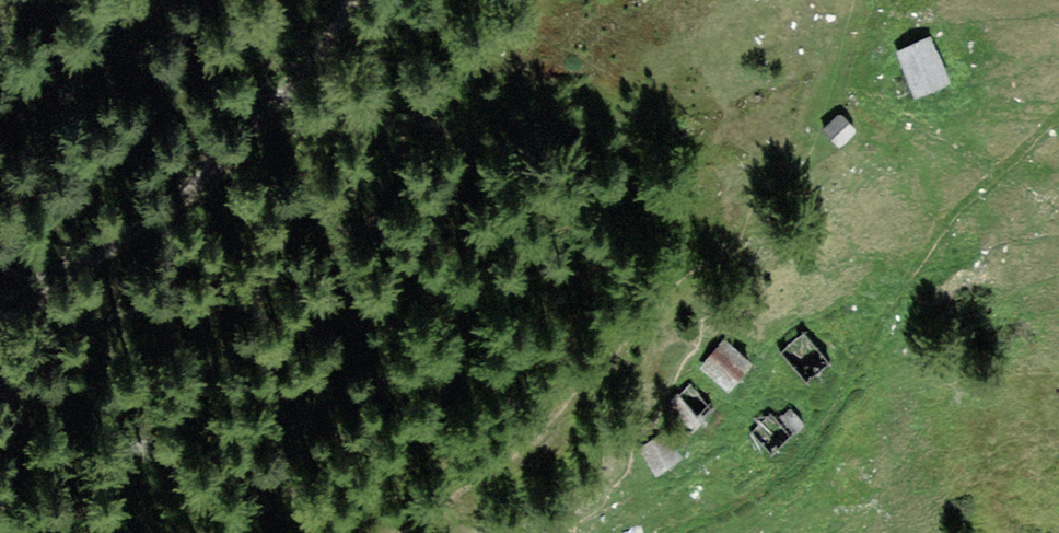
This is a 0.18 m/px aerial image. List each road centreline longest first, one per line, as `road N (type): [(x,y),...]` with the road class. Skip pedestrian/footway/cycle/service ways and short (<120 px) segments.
road 1 (track): [(670,532),(766,492),(795,471),(884,312),(942,229),(1058,116)]
road 2 (track): [(0,311),(95,262),(305,78),(360,0)]

